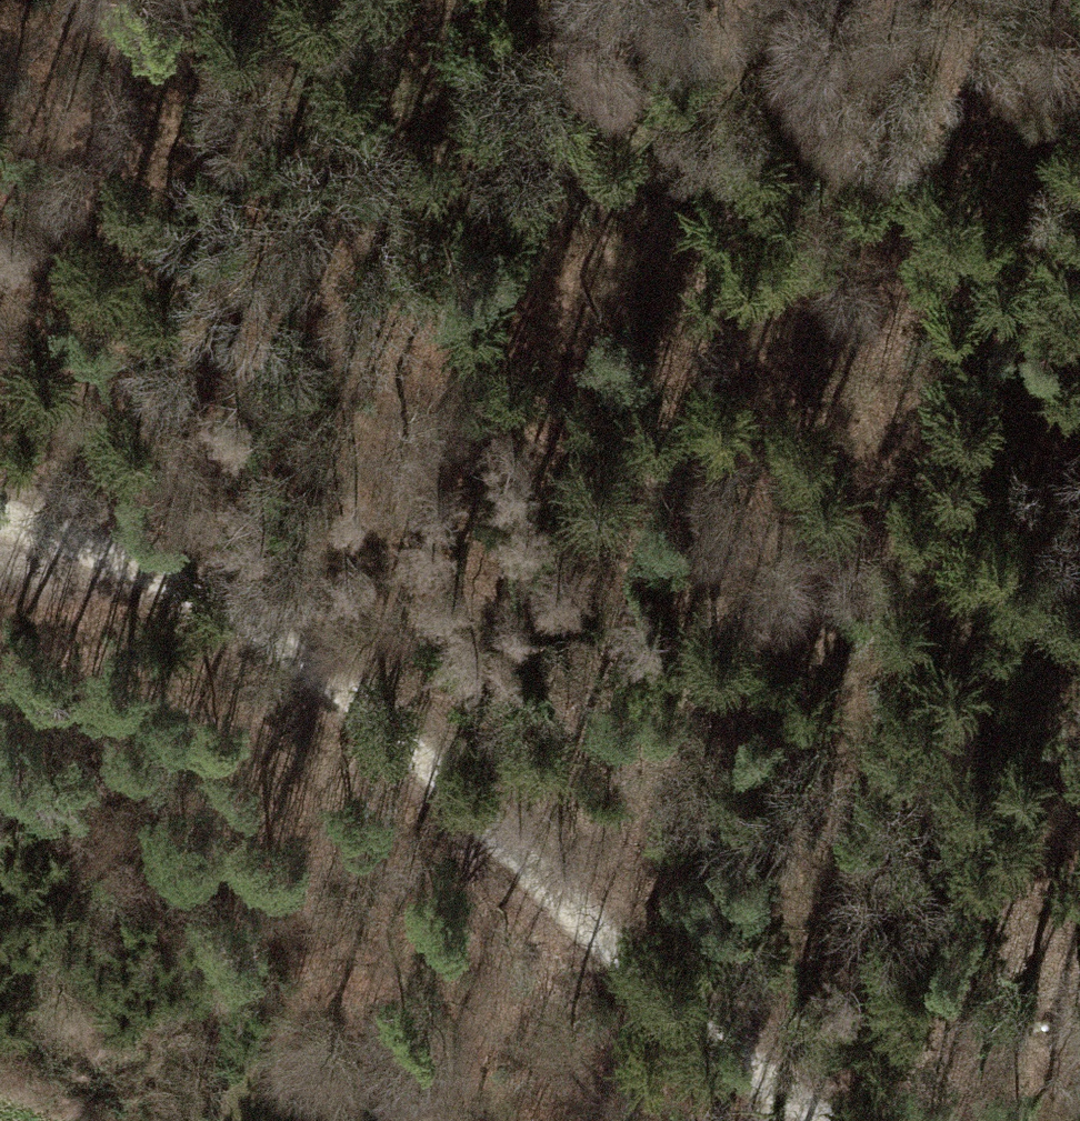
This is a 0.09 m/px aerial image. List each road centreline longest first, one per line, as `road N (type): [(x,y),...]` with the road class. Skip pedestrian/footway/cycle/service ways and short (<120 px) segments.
road 1 (motorway): [(0,987),(385,798),(1079,495)]
road 2 (motorway): [(0,529),(376,342),(1079,55)]
road 3 (track): [(819,1120),(734,1063),(623,947),(505,842),(408,730),(309,651),(214,594),(0,512)]

